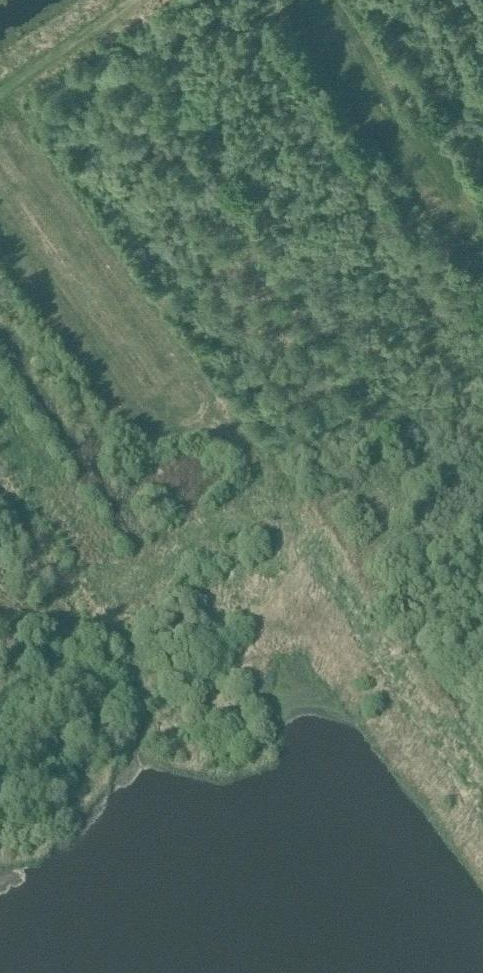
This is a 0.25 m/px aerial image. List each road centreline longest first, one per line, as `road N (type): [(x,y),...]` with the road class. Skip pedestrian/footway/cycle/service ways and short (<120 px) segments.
road 1 (track): [(0,83),(113,0)]

